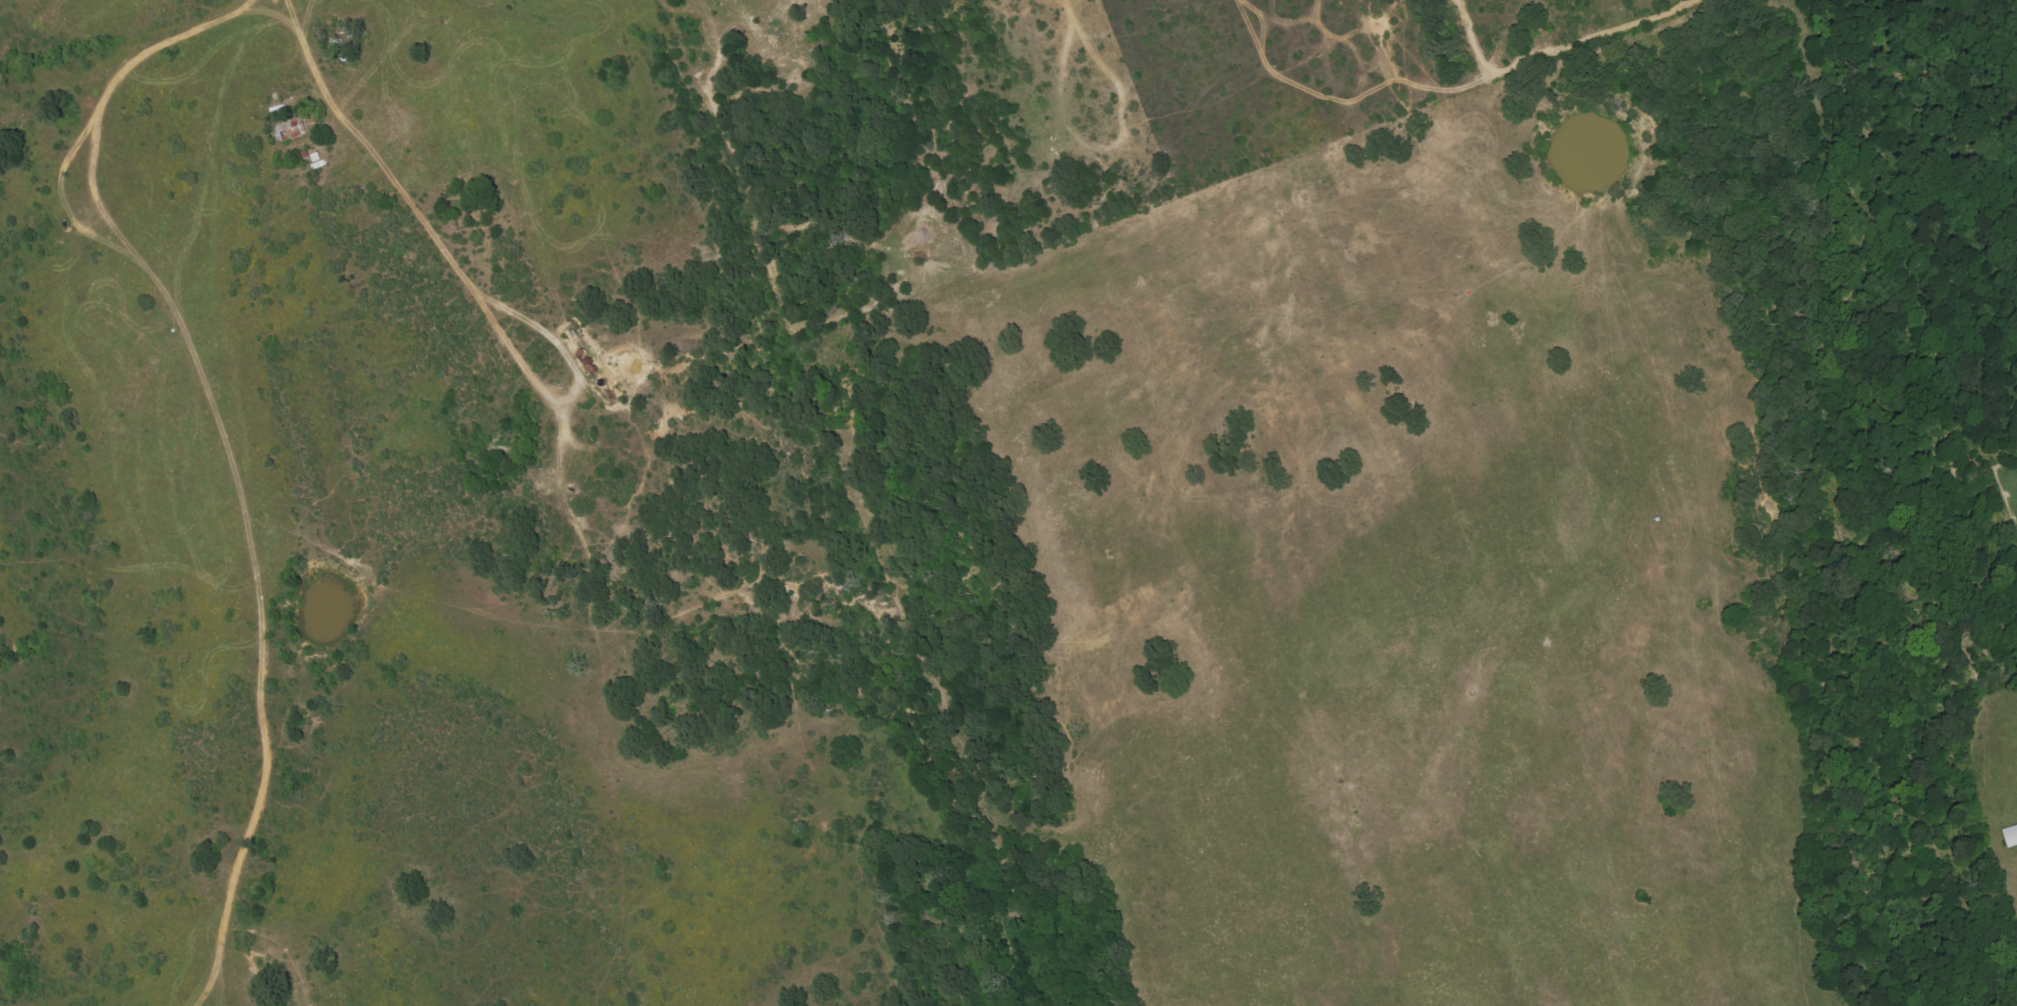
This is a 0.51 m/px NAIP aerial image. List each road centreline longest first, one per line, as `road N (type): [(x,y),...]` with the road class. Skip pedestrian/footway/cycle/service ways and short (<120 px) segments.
road 1 (residential): [(241,0),(310,204)]

